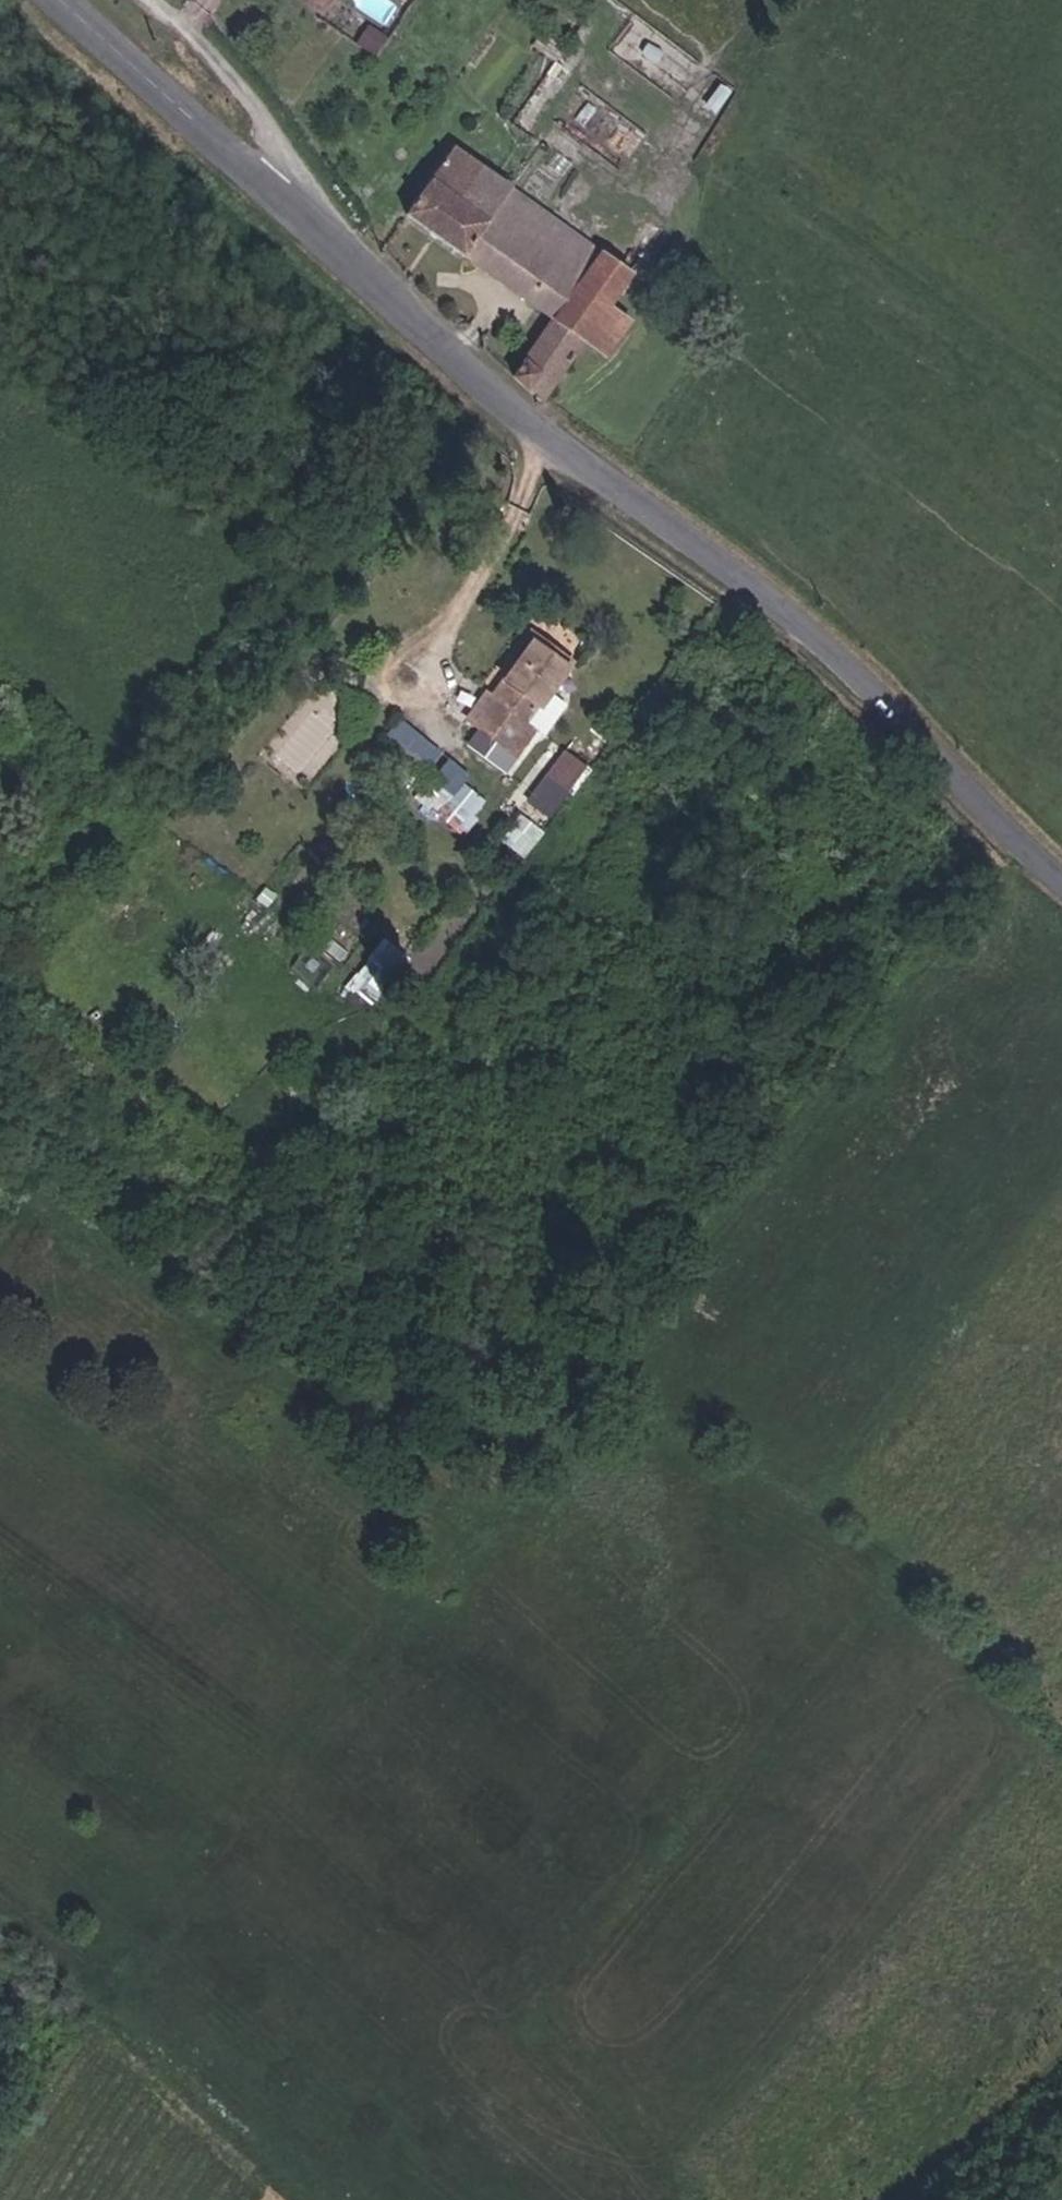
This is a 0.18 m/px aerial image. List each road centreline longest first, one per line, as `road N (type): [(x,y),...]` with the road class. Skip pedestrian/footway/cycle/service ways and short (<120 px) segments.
road 1 (tertiary): [(1061,883),(771,601),(504,406),(296,213),(48,0)]
road 2 (track): [(814,1491),(1061,1188)]
road 3 (track): [(1061,1716),(1009,1637),(814,1491)]
road 4 (track): [(1061,2063),(924,2199)]

